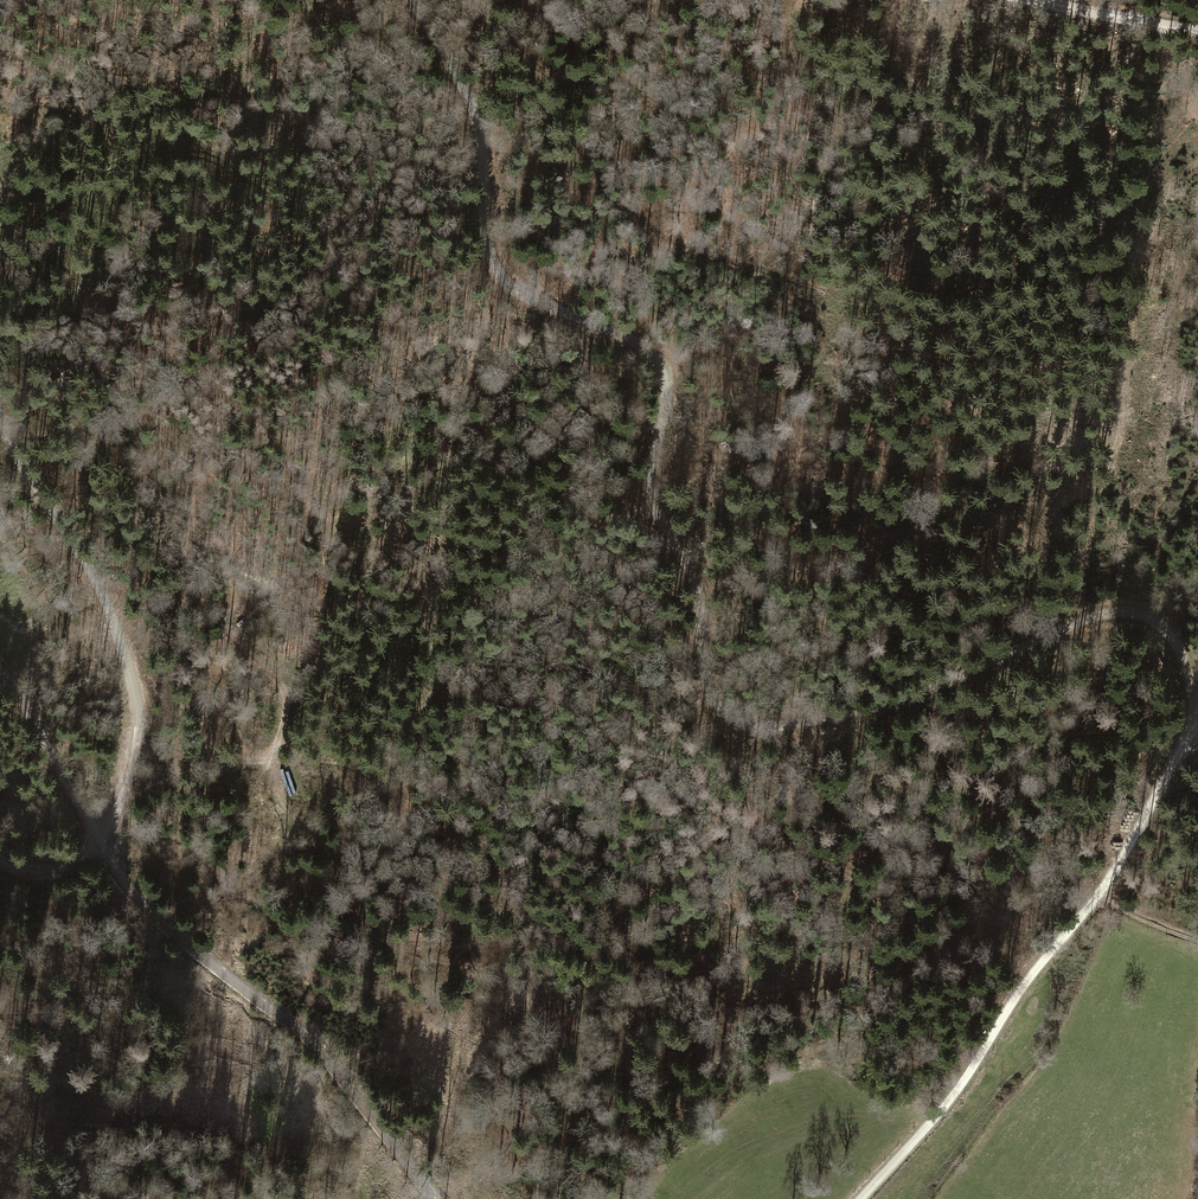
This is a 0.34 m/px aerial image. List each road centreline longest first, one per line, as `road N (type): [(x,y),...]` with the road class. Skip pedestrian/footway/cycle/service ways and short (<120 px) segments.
road 1 (track): [(1197,713),(1169,638),(1126,613),(1074,625),(917,694),(833,717),(766,728),(728,712),(705,672),(694,578),(653,487),(667,399),(659,366),(633,341),(506,285),(492,252),(482,124),(418,0)]
road 2 (track): [(860,1198),(959,1089),(1030,977),(1098,896),(1197,724)]
road 3 (track): [(101,845),(174,934),(315,1045),(433,1198)]
road 4 (track): [(0,423),(11,456),(108,596),(131,673),(139,725),(126,791),(101,845)]
road 5 (track): [(0,675),(101,845)]
road 6 (track): [(1197,28),(1027,0)]

